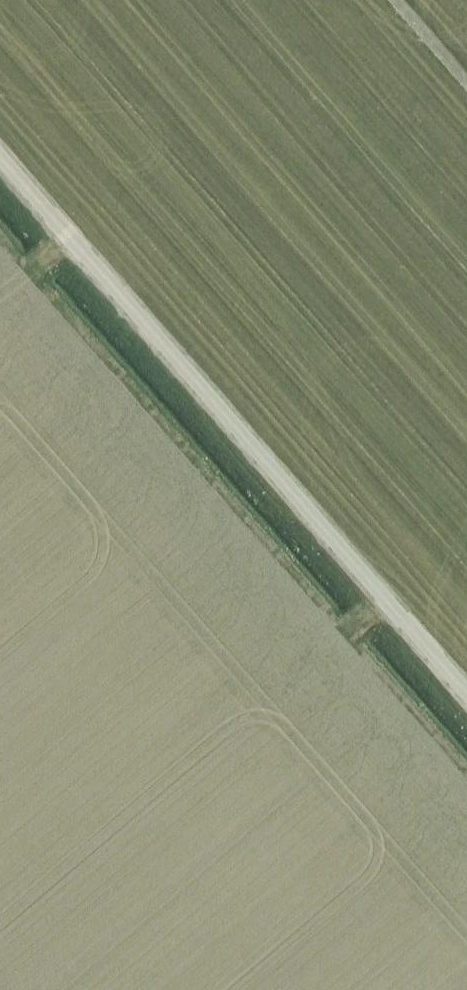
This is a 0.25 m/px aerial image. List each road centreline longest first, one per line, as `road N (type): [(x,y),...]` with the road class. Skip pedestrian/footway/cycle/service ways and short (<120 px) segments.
road 1 (tertiary): [(466,685),(0,145)]

